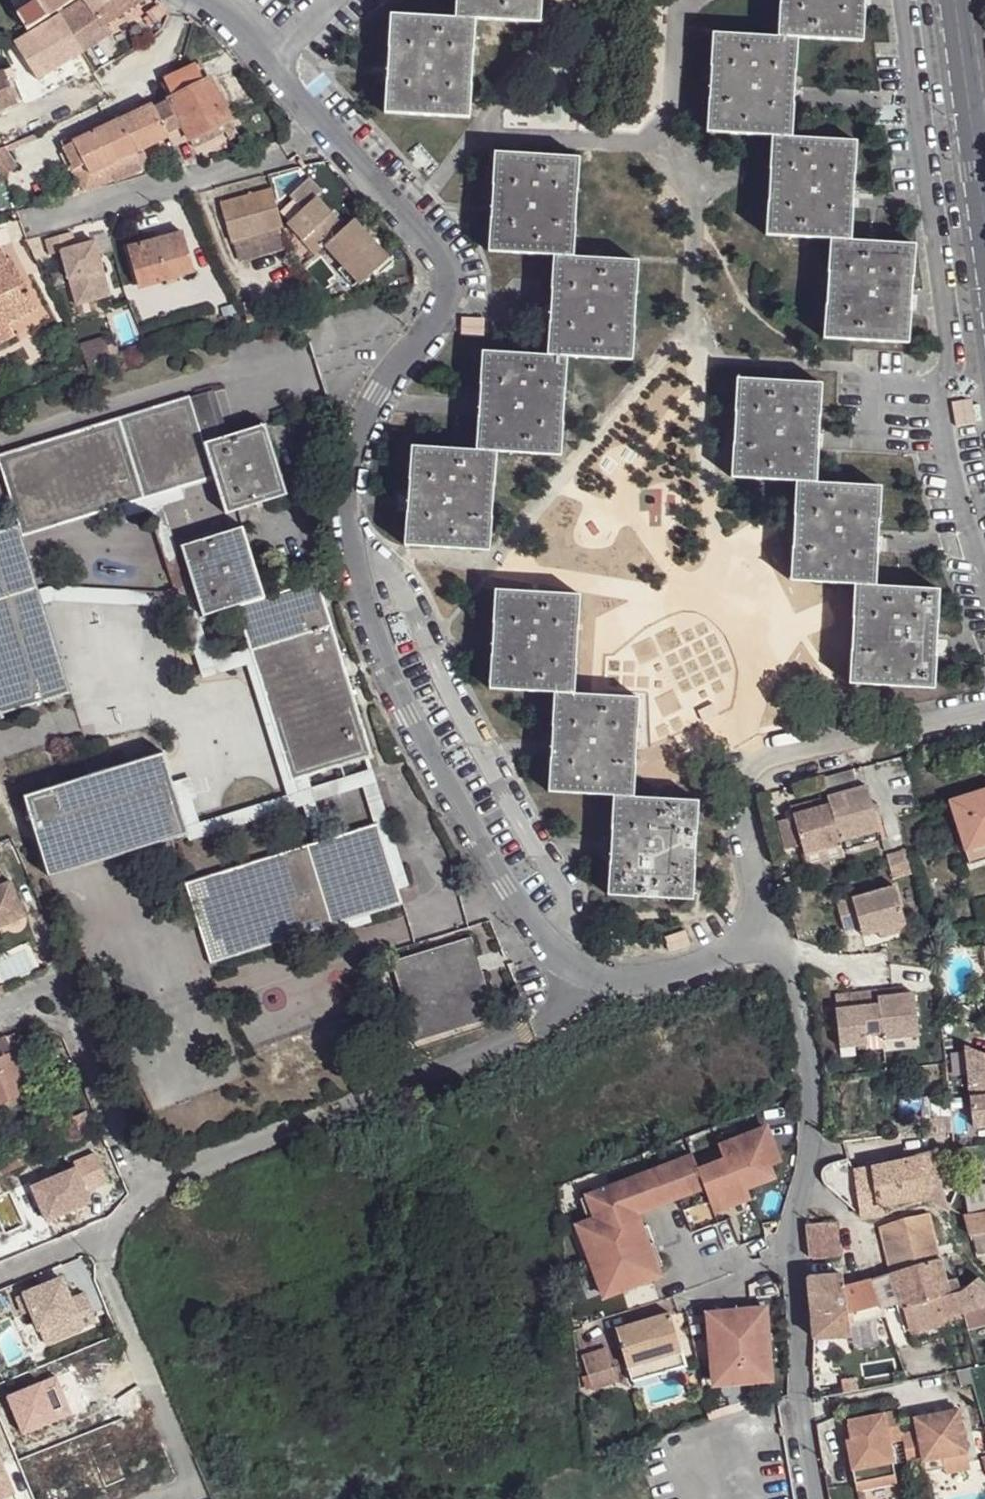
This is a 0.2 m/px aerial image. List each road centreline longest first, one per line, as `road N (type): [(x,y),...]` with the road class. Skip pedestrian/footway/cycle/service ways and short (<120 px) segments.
road 1 (unclassified): [(772,937),(666,977),(589,974),(545,941),(450,800),(393,688),(357,584),(347,510),(355,445),(379,396),(443,312),(448,269),(257,54)]
road 2 (unclassified): [(813,1498),(787,1233),(802,1188),(816,1076),(793,954),(772,937)]
road 3 (unclassified): [(984,699),(751,760),(736,776),(772,937)]
road 4 (tertiary): [(984,219),(956,0)]

